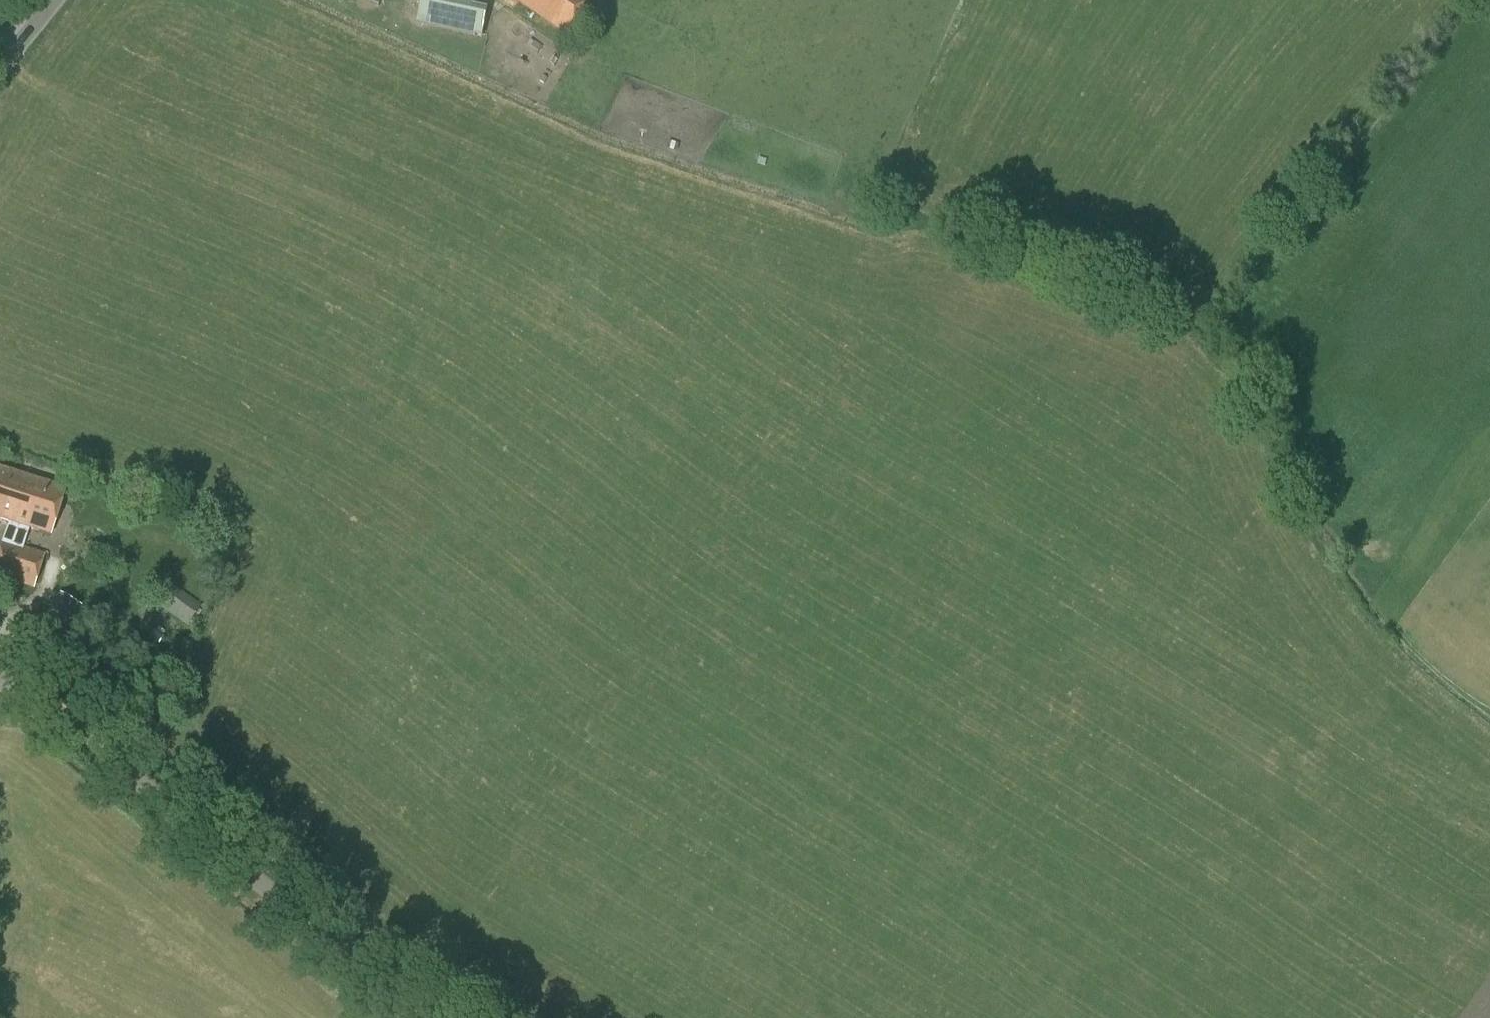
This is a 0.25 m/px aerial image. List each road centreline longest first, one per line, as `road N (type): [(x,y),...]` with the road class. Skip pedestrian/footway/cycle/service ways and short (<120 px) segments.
road 1 (unclassified): [(445,1017),(326,940),(73,717),(0,681)]

